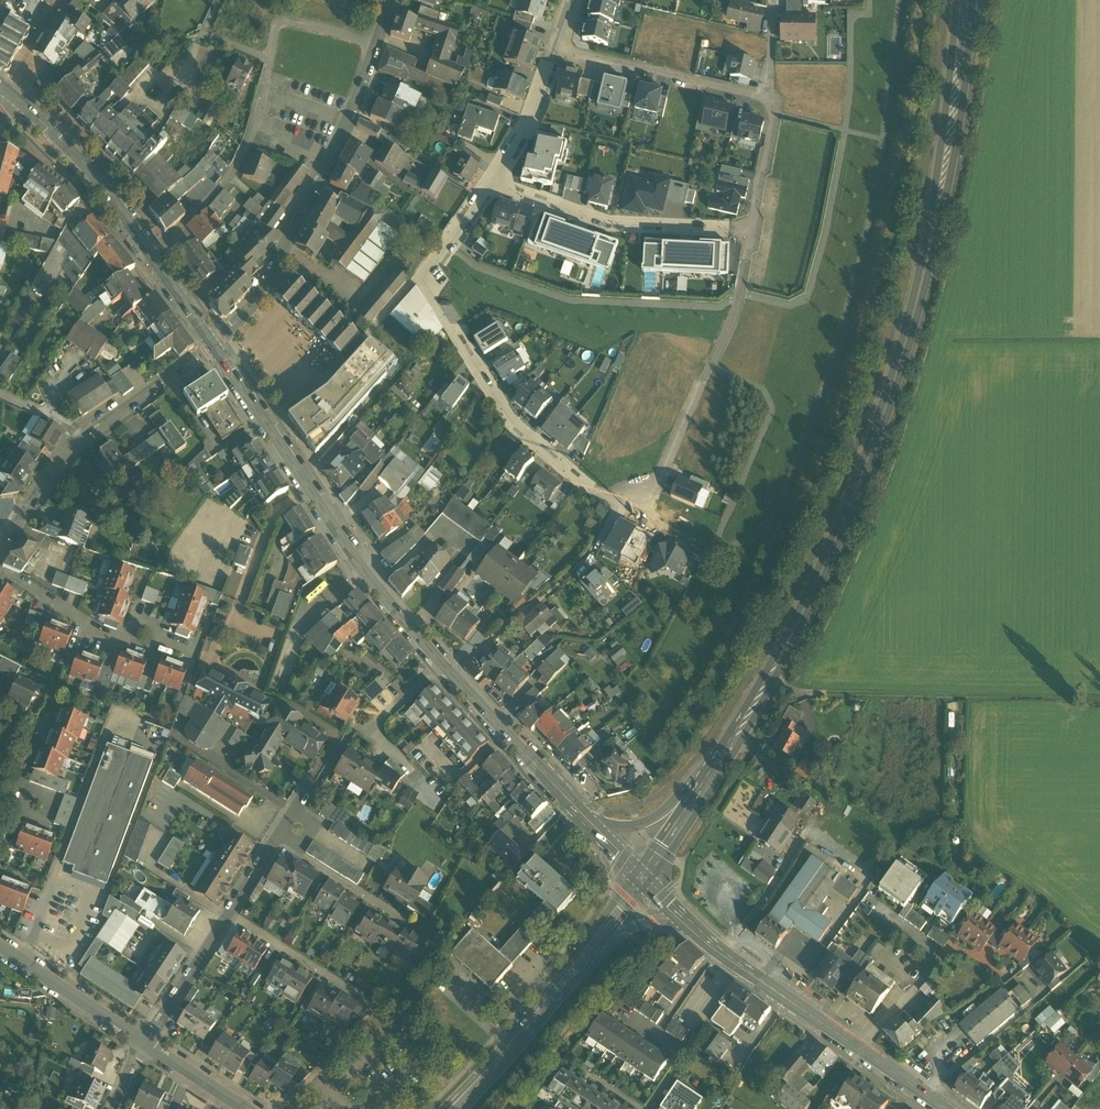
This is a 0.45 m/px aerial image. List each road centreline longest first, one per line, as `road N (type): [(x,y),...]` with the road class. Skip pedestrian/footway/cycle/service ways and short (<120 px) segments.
road 1 (secondary): [(707,782),(813,596),(878,439),(932,243),(963,73),(966,0)]
road 2 (residential): [(493,185),(432,263),(455,326),(515,429),(602,496),(642,492),(661,479)]
road 3 (residential): [(213,346),(261,293),(284,248),(354,106),(390,0)]
road 4 (secondary): [(213,346),(364,570),(441,664)]
road 5 (track): [(767,680),(793,693),(838,697),(1099,700)]
road 6 (secondary): [(9,94),(97,180),(213,346)]
road 7 (secondary): [(688,924),(946,1108)]
road 8 (residential): [(142,1039),(307,787)]
road 9 (residential): [(493,185),(606,223),(752,231)]
road 10 (secondary): [(602,938),(453,1108)]
road 11 (residential): [(774,102),(558,51)]
road 12 (secondary): [(441,664),(581,816)]
road 13 (residential): [(441,664),(369,735),(441,802)]
road 14 (residential): [(0,949),(142,1039)]
road 15 (residential): [(213,346),(83,444)]
road 16 (residential): [(0,573),(130,646)]
road 17 (residential): [(558,51),(493,185)]
road 18 (residential): [(83,444),(0,560)]
road 19 (secondary): [(707,782),(638,826),(614,828),(581,816)]
road 20 (residential): [(752,231),(774,102)]
road 21 (residential): [(142,1039),(249,1108)]

